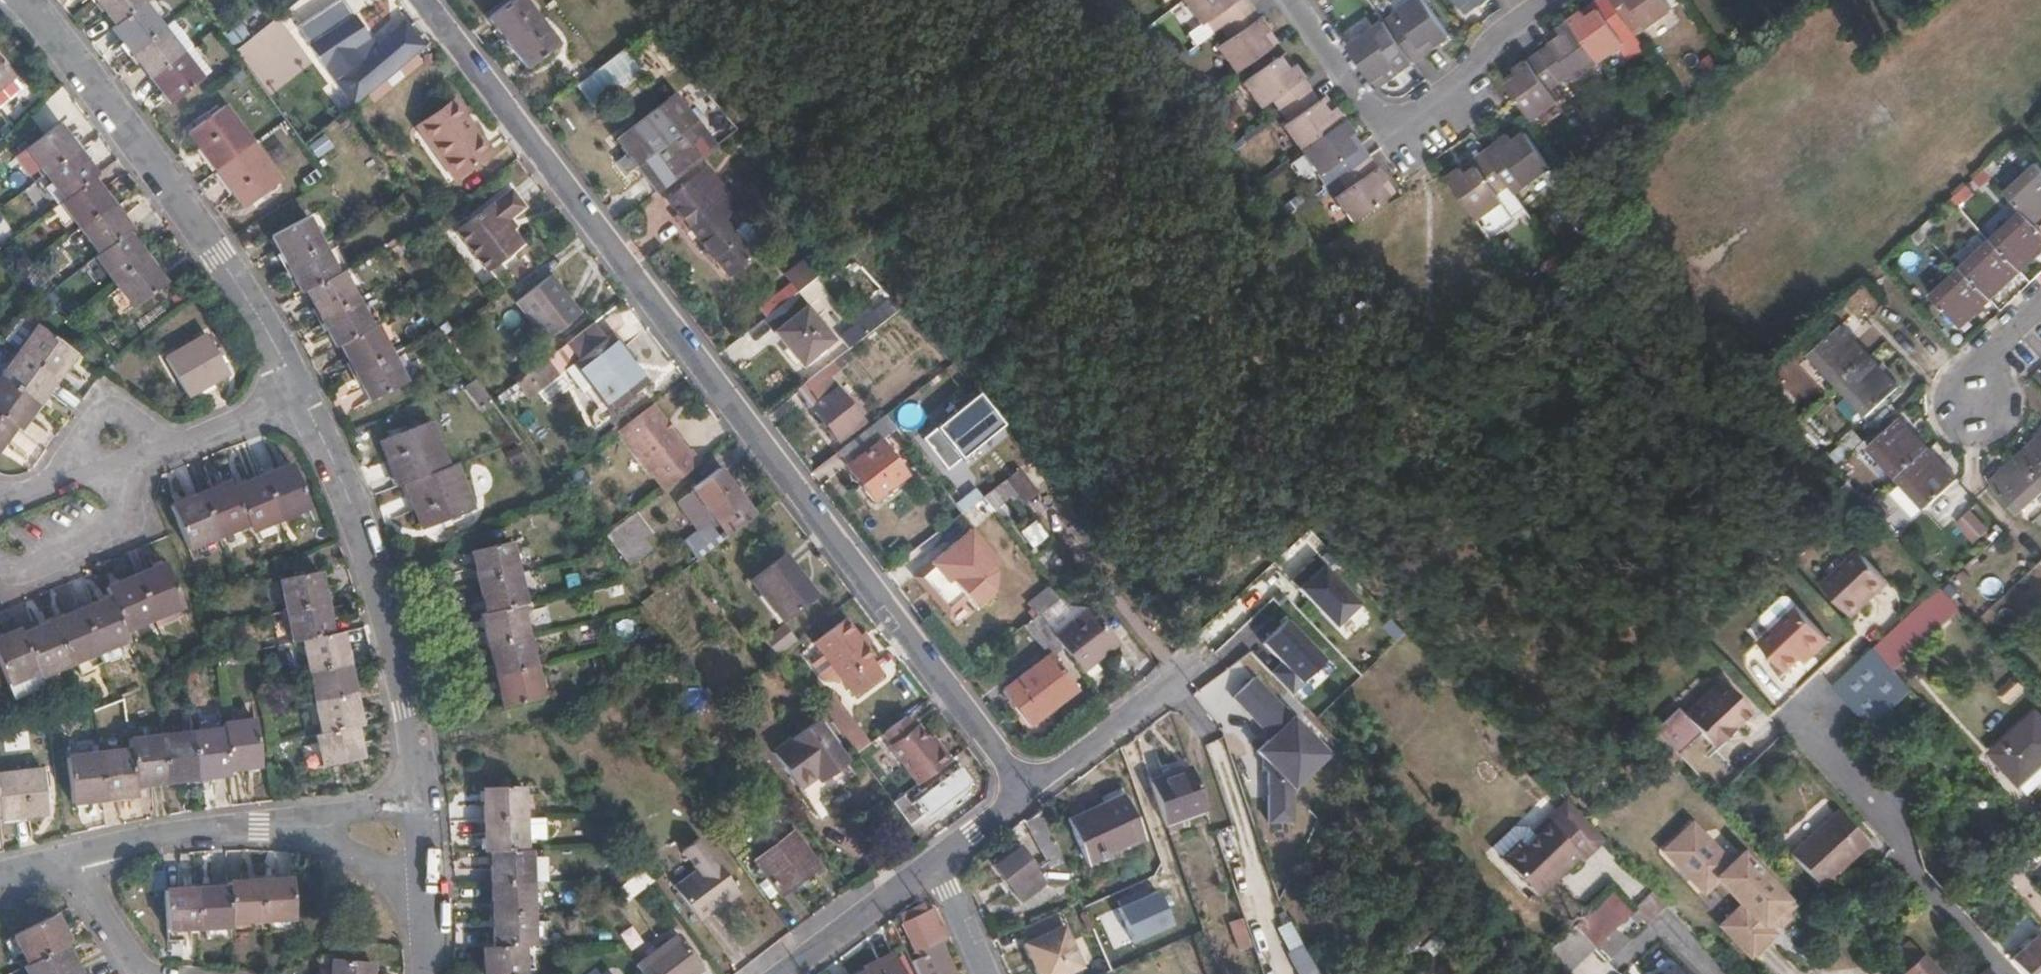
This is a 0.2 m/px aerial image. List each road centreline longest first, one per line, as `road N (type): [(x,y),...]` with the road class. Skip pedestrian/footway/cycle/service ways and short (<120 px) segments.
road 1 (residential): [(1022,795),(421,0)]
road 2 (residential): [(29,0),(219,255),(305,396)]
road 3 (residential): [(305,396),(348,495),(382,605),(422,803)]
road 4 (residential): [(1543,0),(1494,33),(1468,83),(1389,140),(1291,0)]
road 5 (unclassified): [(1803,720),(1888,816),(1897,852),(2003,973)]
road 6 (residential): [(76,854),(203,828),(303,825)]
road 7 (residential): [(145,463),(133,542),(6,578),(0,569)]
road 8 (residential): [(1022,795),(1186,675)]
road 9 (residential): [(788,973),(932,866)]
road 10 (residential): [(168,453),(135,421),(96,419),(66,477)]
road 11 (residential): [(305,396),(168,453)]
road 12 (residential): [(303,825),(426,900)]
road 13 (residential): [(76,854),(143,973)]
road 14 (unclassified): [(1716,973),(1666,921),(1622,963)]
road 15 (residential): [(422,803),(303,825)]
road 16 (residential): [(932,866),(988,973)]

